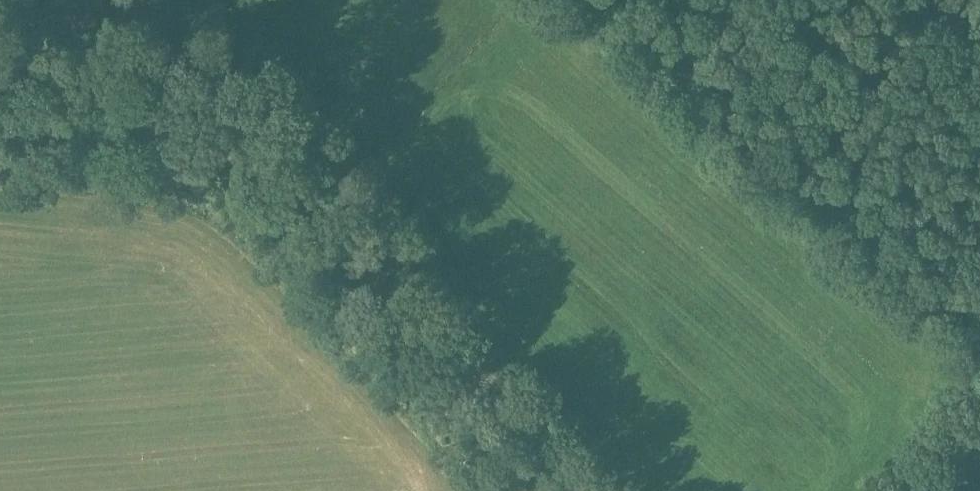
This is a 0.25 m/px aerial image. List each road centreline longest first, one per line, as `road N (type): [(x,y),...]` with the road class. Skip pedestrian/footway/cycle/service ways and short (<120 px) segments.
road 1 (unclassified): [(583,490),(316,212),(277,181),(182,138),(0,115)]

